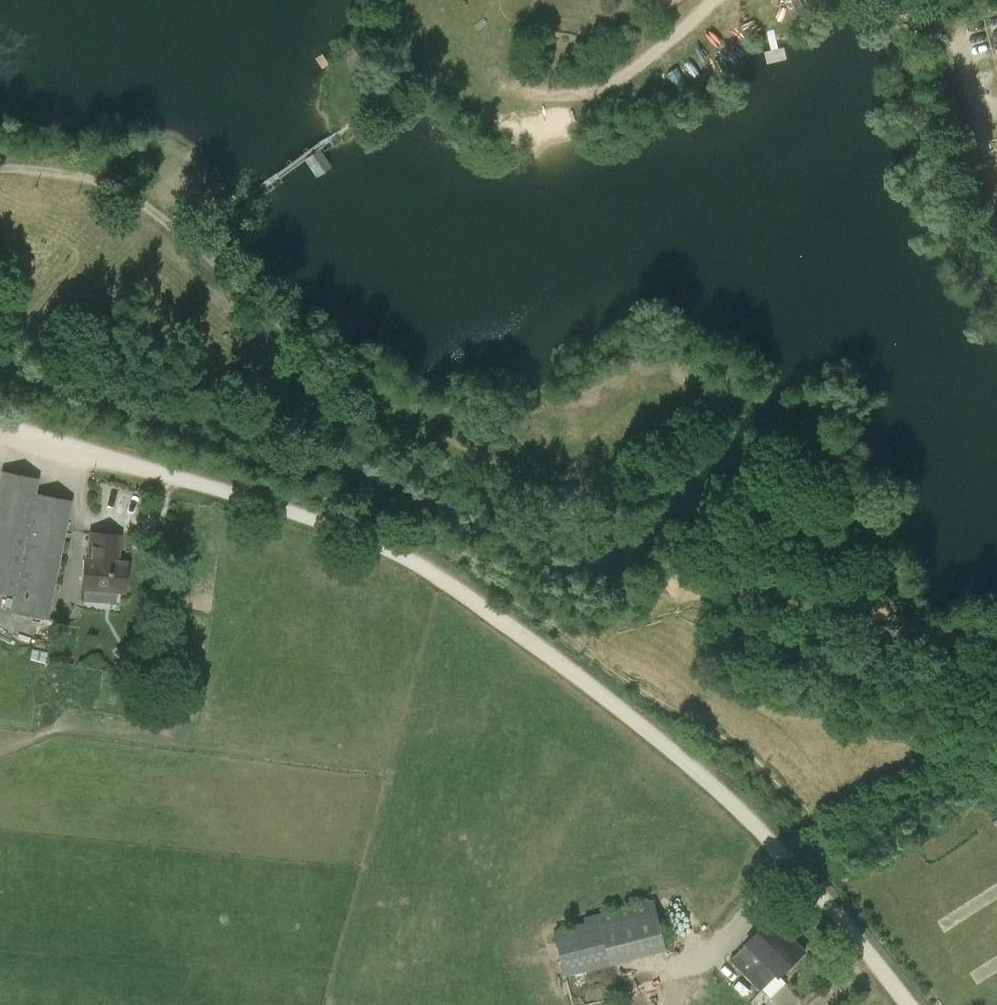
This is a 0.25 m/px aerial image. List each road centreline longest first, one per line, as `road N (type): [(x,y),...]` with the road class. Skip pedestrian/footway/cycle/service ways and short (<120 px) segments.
road 1 (track): [(788,859),(719,790),(451,581),(364,536),(227,491)]
road 2 (track): [(227,491),(0,424)]
road 3 (track): [(910,1004),(788,859)]

